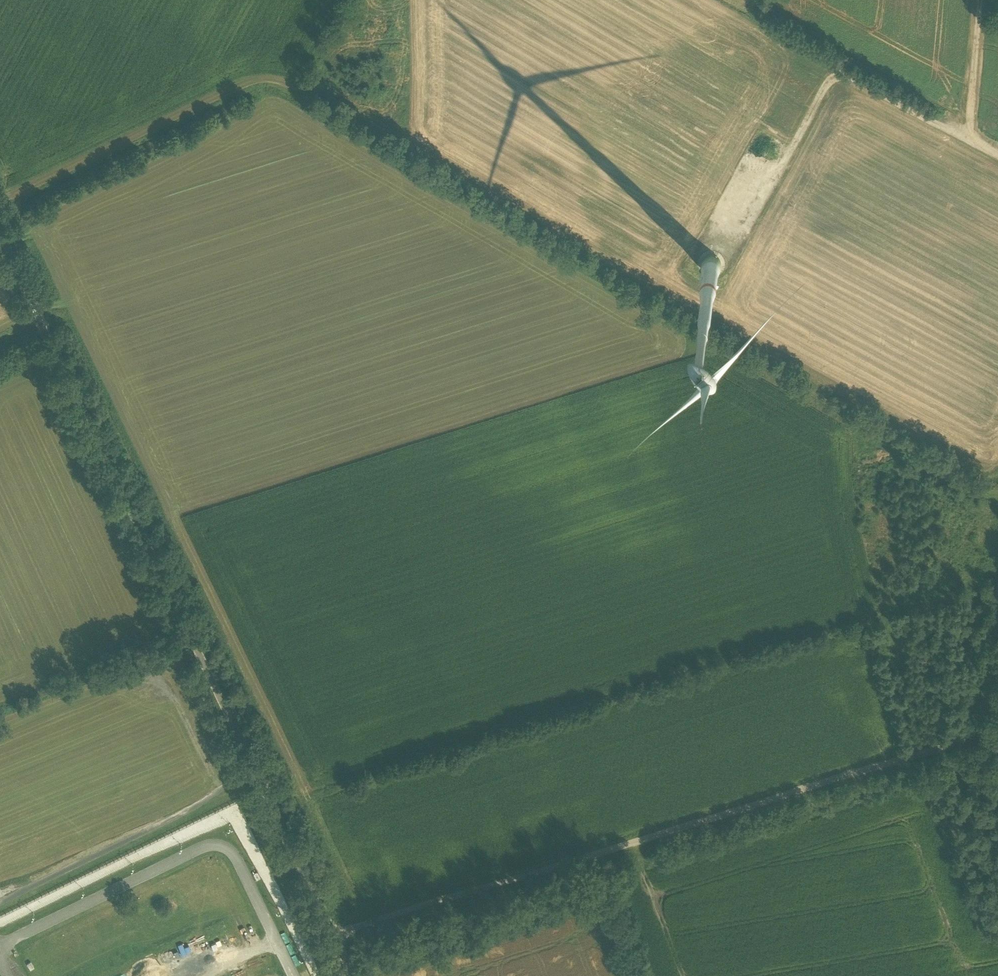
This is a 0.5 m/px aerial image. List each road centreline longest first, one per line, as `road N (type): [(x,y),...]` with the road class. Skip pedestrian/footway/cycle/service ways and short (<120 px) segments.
road 1 (track): [(997,633),(977,740),(333,937)]
road 2 (unclassified): [(333,937),(0,233)]

